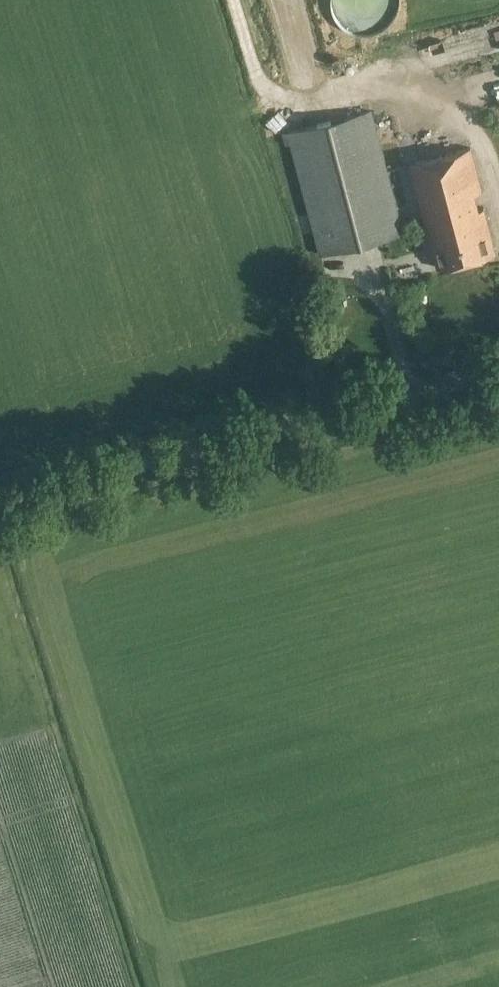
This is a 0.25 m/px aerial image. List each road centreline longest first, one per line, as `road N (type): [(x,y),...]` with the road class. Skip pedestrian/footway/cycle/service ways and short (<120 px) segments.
road 1 (tertiary): [(498,378),(0,506)]
road 2 (track): [(498,171),(491,143),(452,112),(384,89),(288,91),(262,69),(240,0)]

